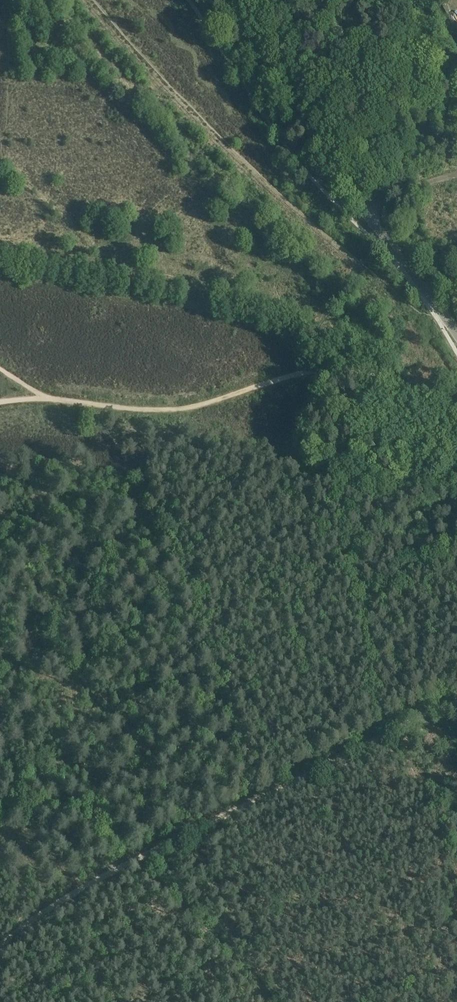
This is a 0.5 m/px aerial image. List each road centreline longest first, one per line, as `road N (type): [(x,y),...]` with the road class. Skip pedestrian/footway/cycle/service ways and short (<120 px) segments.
road 1 (track): [(0,947),(133,860),(456,707)]
road 2 (secondary): [(362,206),(223,0)]
road 3 (secondary): [(456,336),(362,206)]

